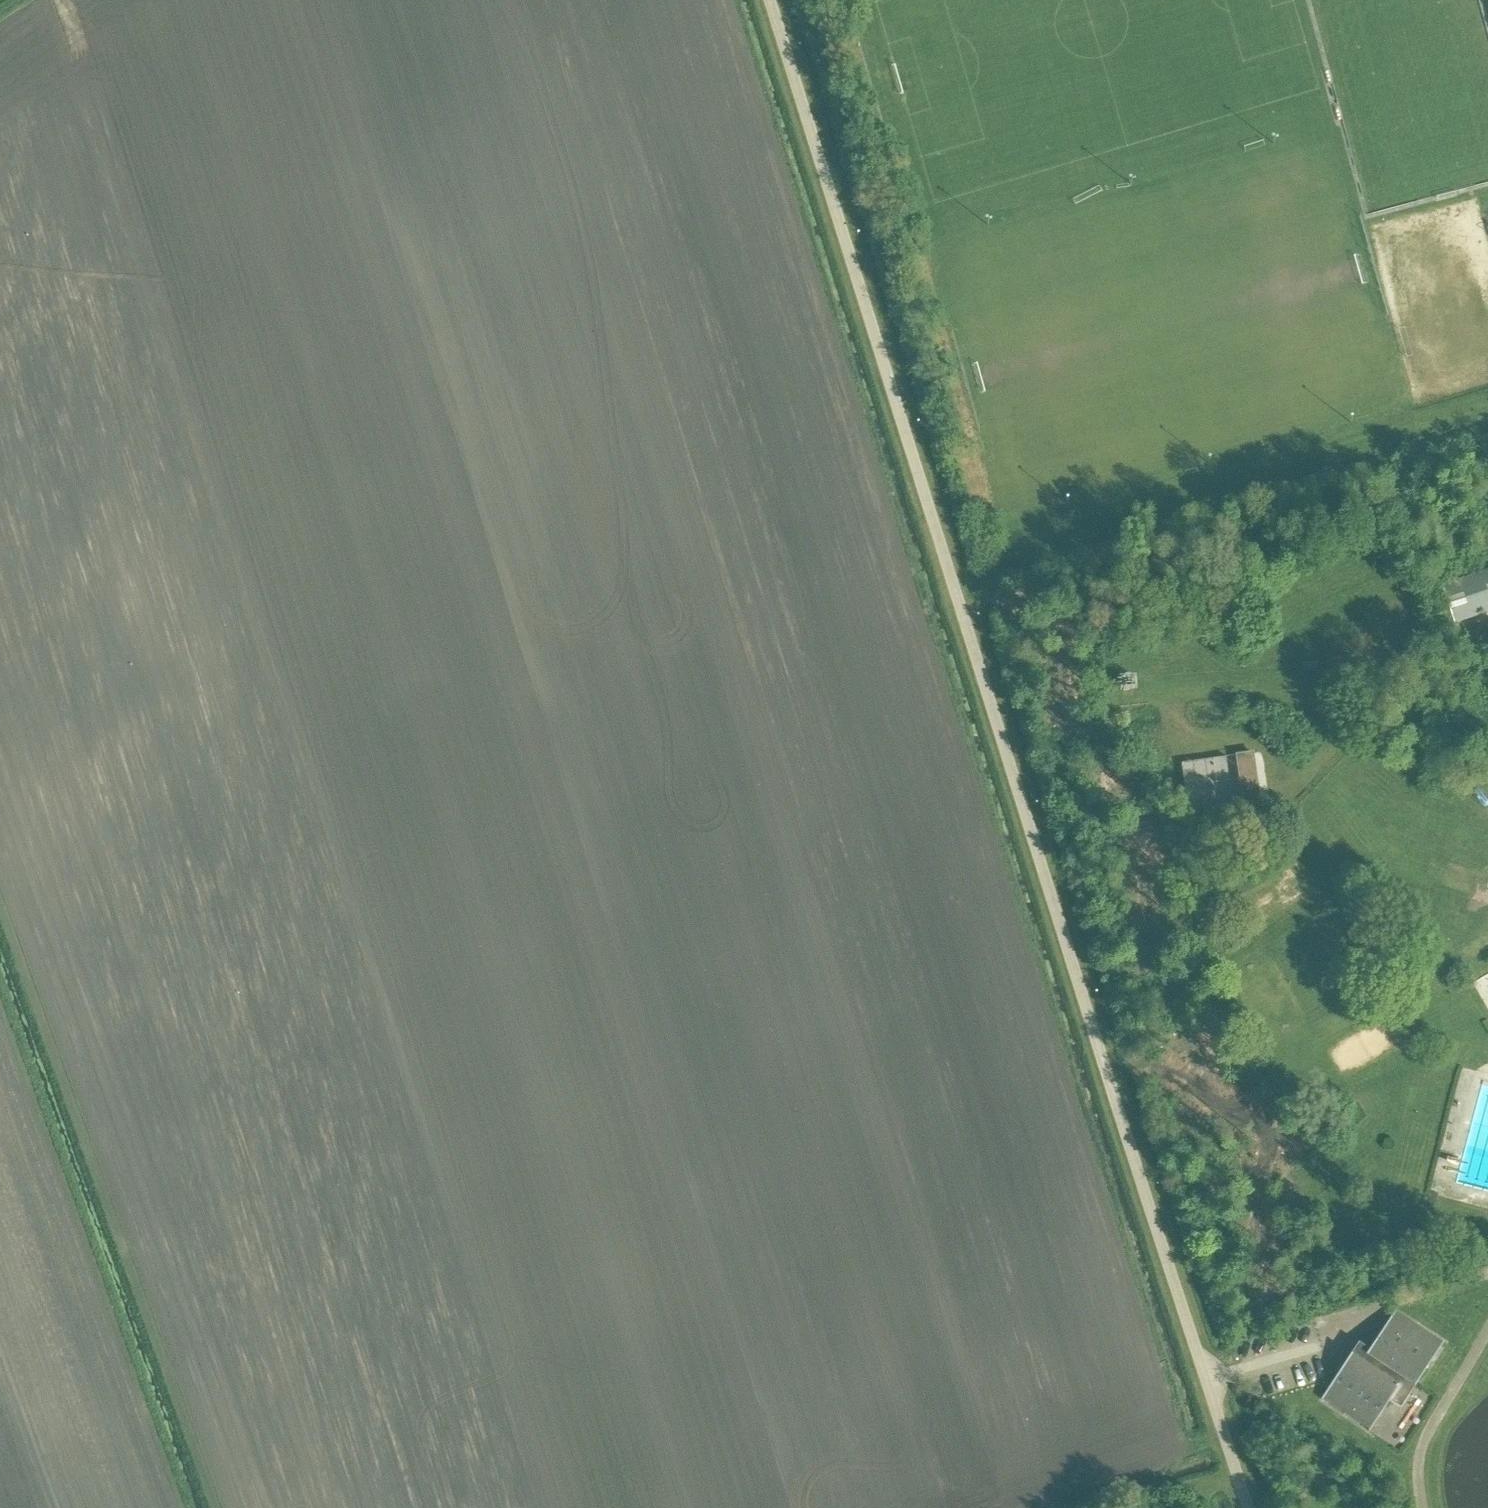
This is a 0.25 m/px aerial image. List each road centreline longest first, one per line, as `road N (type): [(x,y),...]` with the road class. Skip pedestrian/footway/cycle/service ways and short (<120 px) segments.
road 1 (residential): [(1246,1507),(769,0)]

